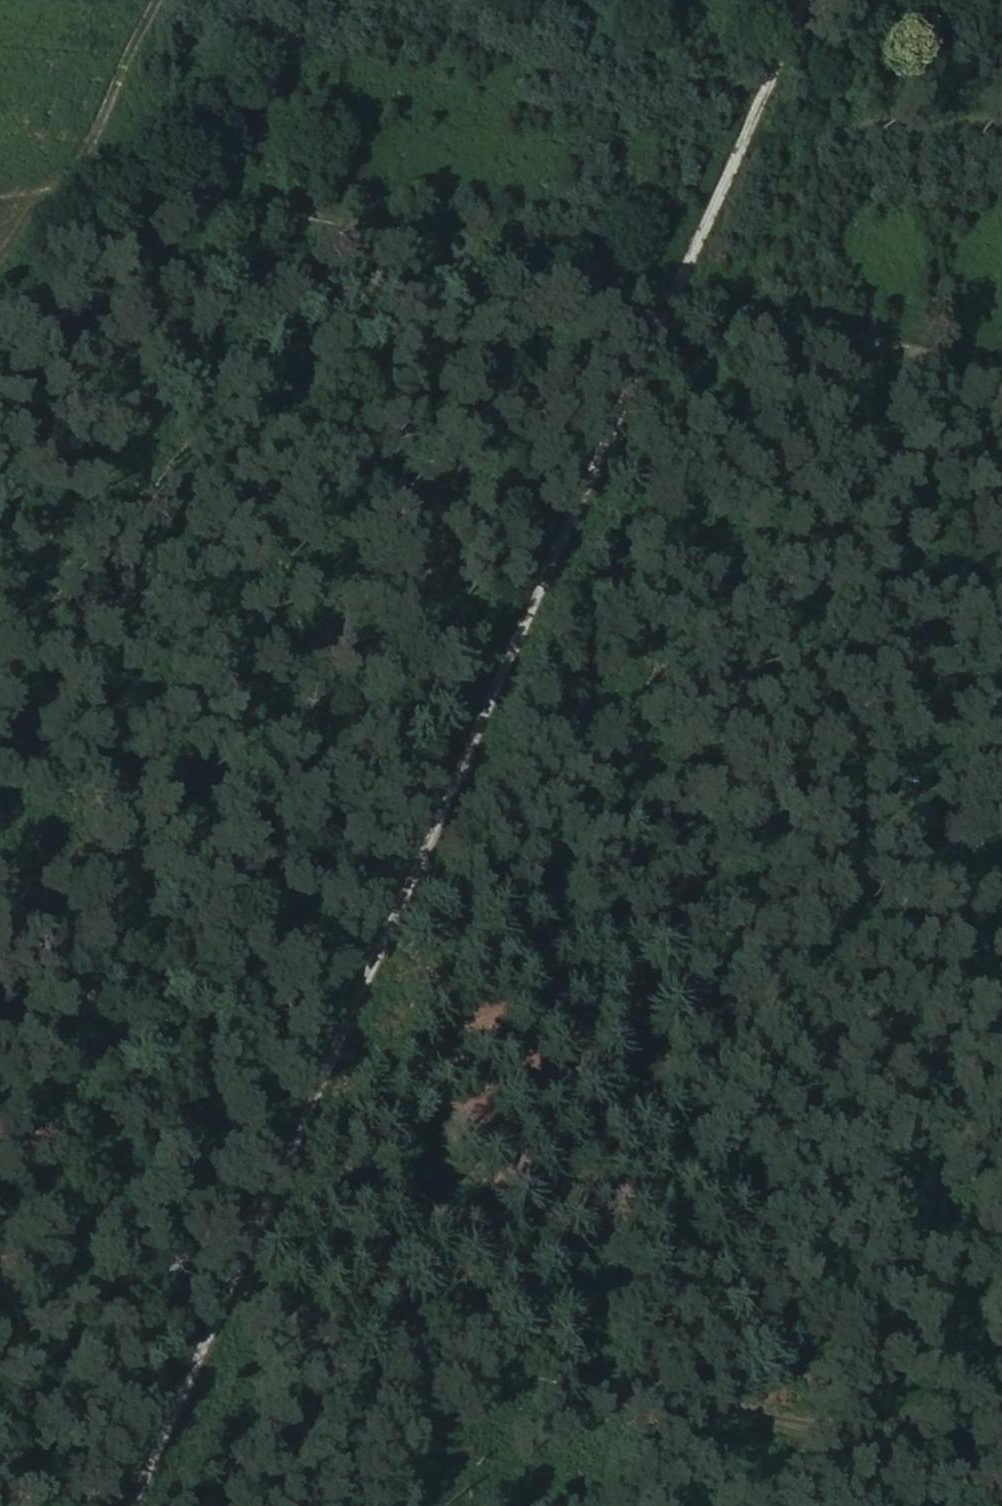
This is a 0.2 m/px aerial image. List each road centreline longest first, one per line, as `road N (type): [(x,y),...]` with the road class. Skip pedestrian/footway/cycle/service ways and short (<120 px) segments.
road 1 (track): [(804,0),(155,1505)]

